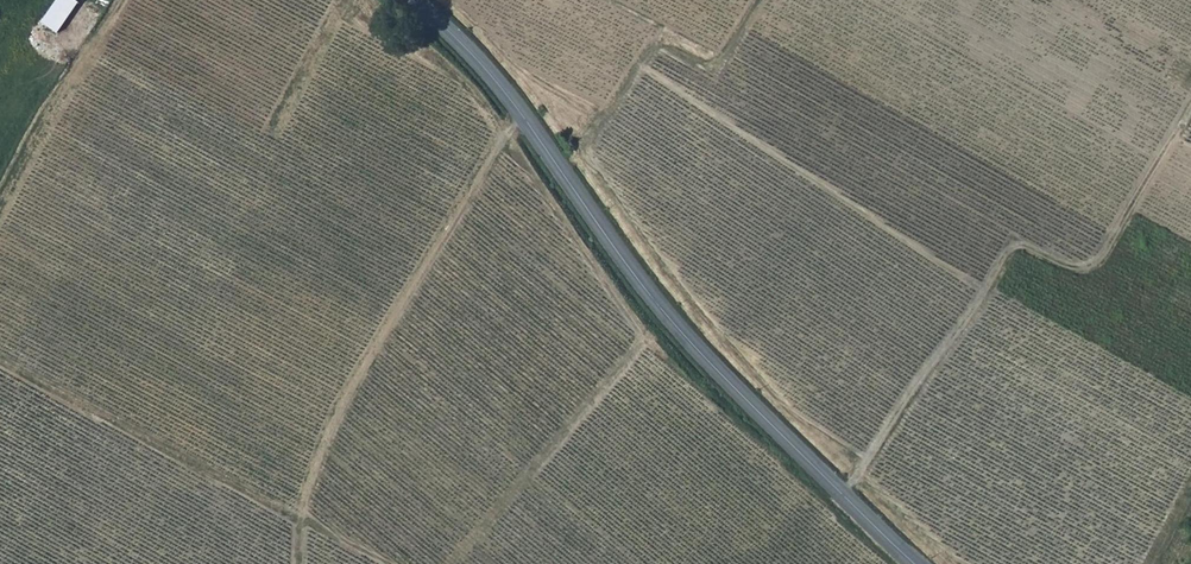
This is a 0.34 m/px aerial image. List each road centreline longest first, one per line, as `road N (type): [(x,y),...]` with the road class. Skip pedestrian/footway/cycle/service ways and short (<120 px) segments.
road 1 (secondary): [(413,0),(516,111),(714,370),(916,563)]
road 2 (track): [(375,563),(0,373)]
road 3 (track): [(0,201),(122,0)]

